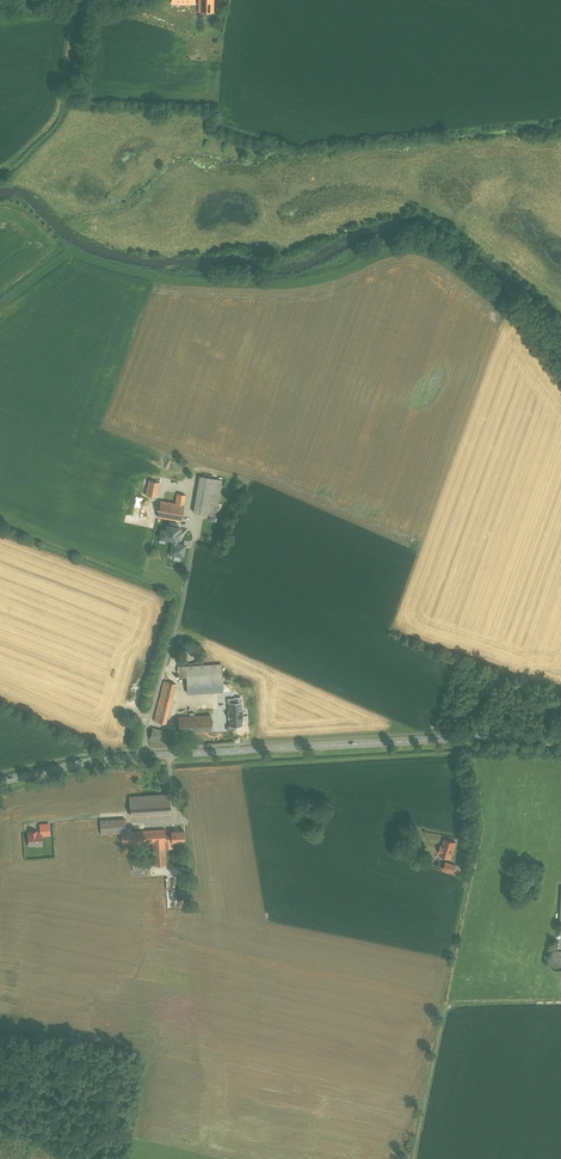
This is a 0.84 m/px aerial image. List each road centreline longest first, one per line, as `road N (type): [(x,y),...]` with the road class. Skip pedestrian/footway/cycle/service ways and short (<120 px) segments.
road 1 (secondary): [(560,739),(146,755),(0,782)]
road 2 (track): [(416,1158),(448,1008),(560,1002)]

